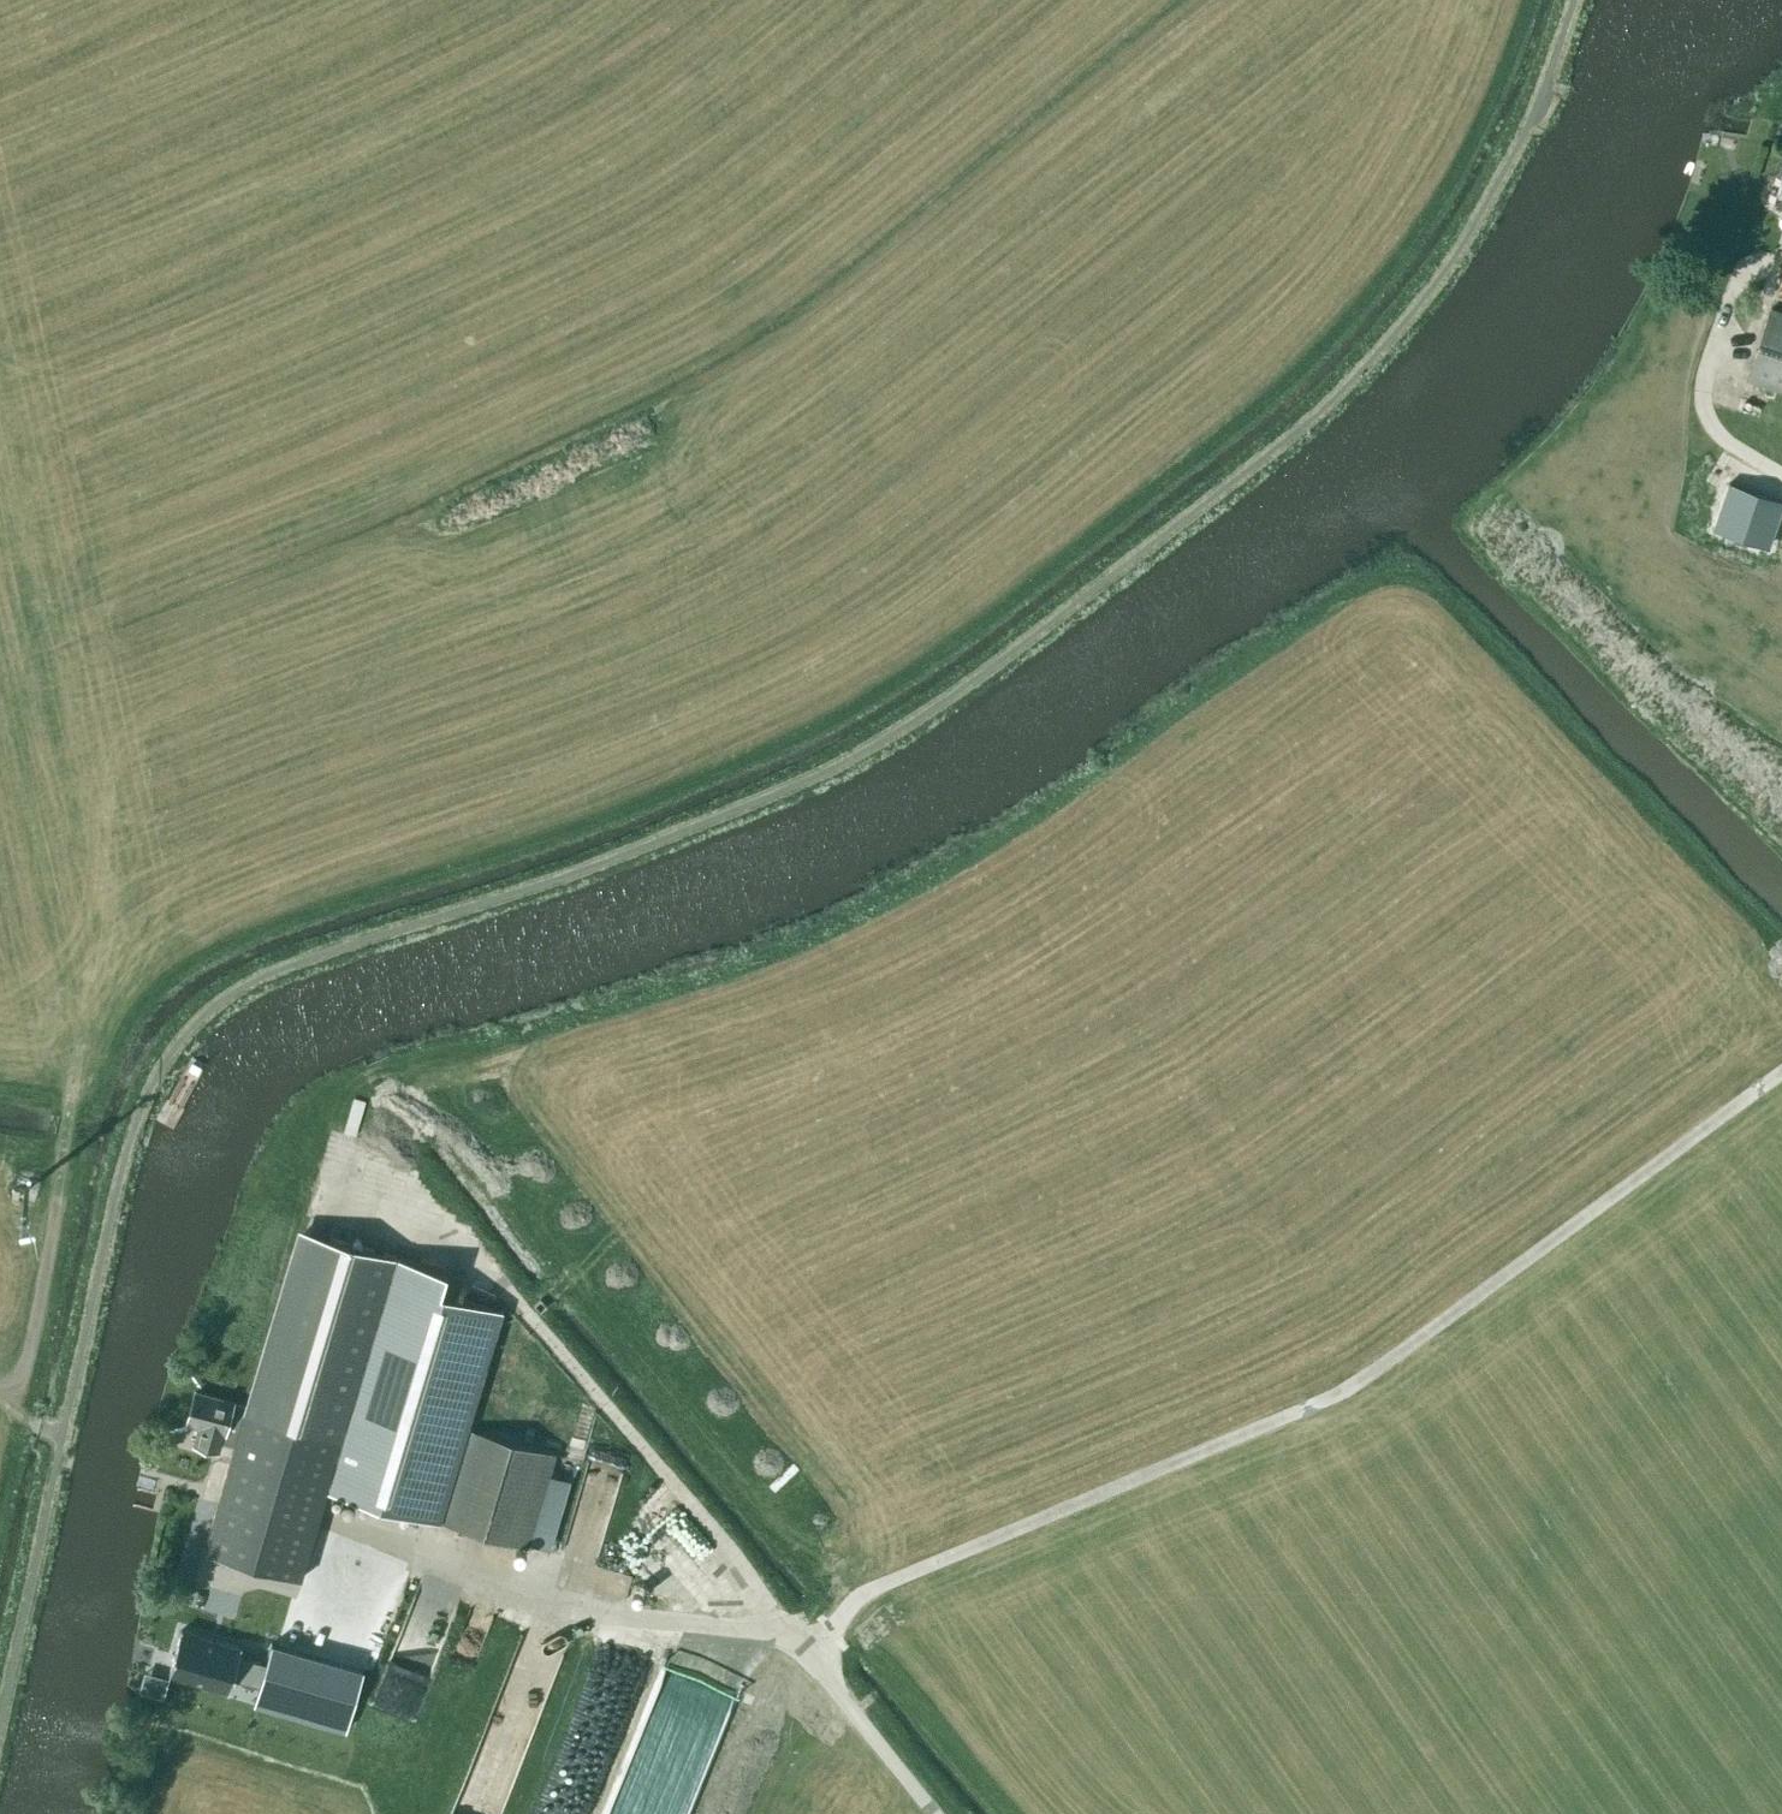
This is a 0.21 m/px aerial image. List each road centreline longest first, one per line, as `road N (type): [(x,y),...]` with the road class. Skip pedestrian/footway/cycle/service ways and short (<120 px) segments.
road 1 (track): [(0,1392),(12,1390),(28,1367),(70,1098)]

